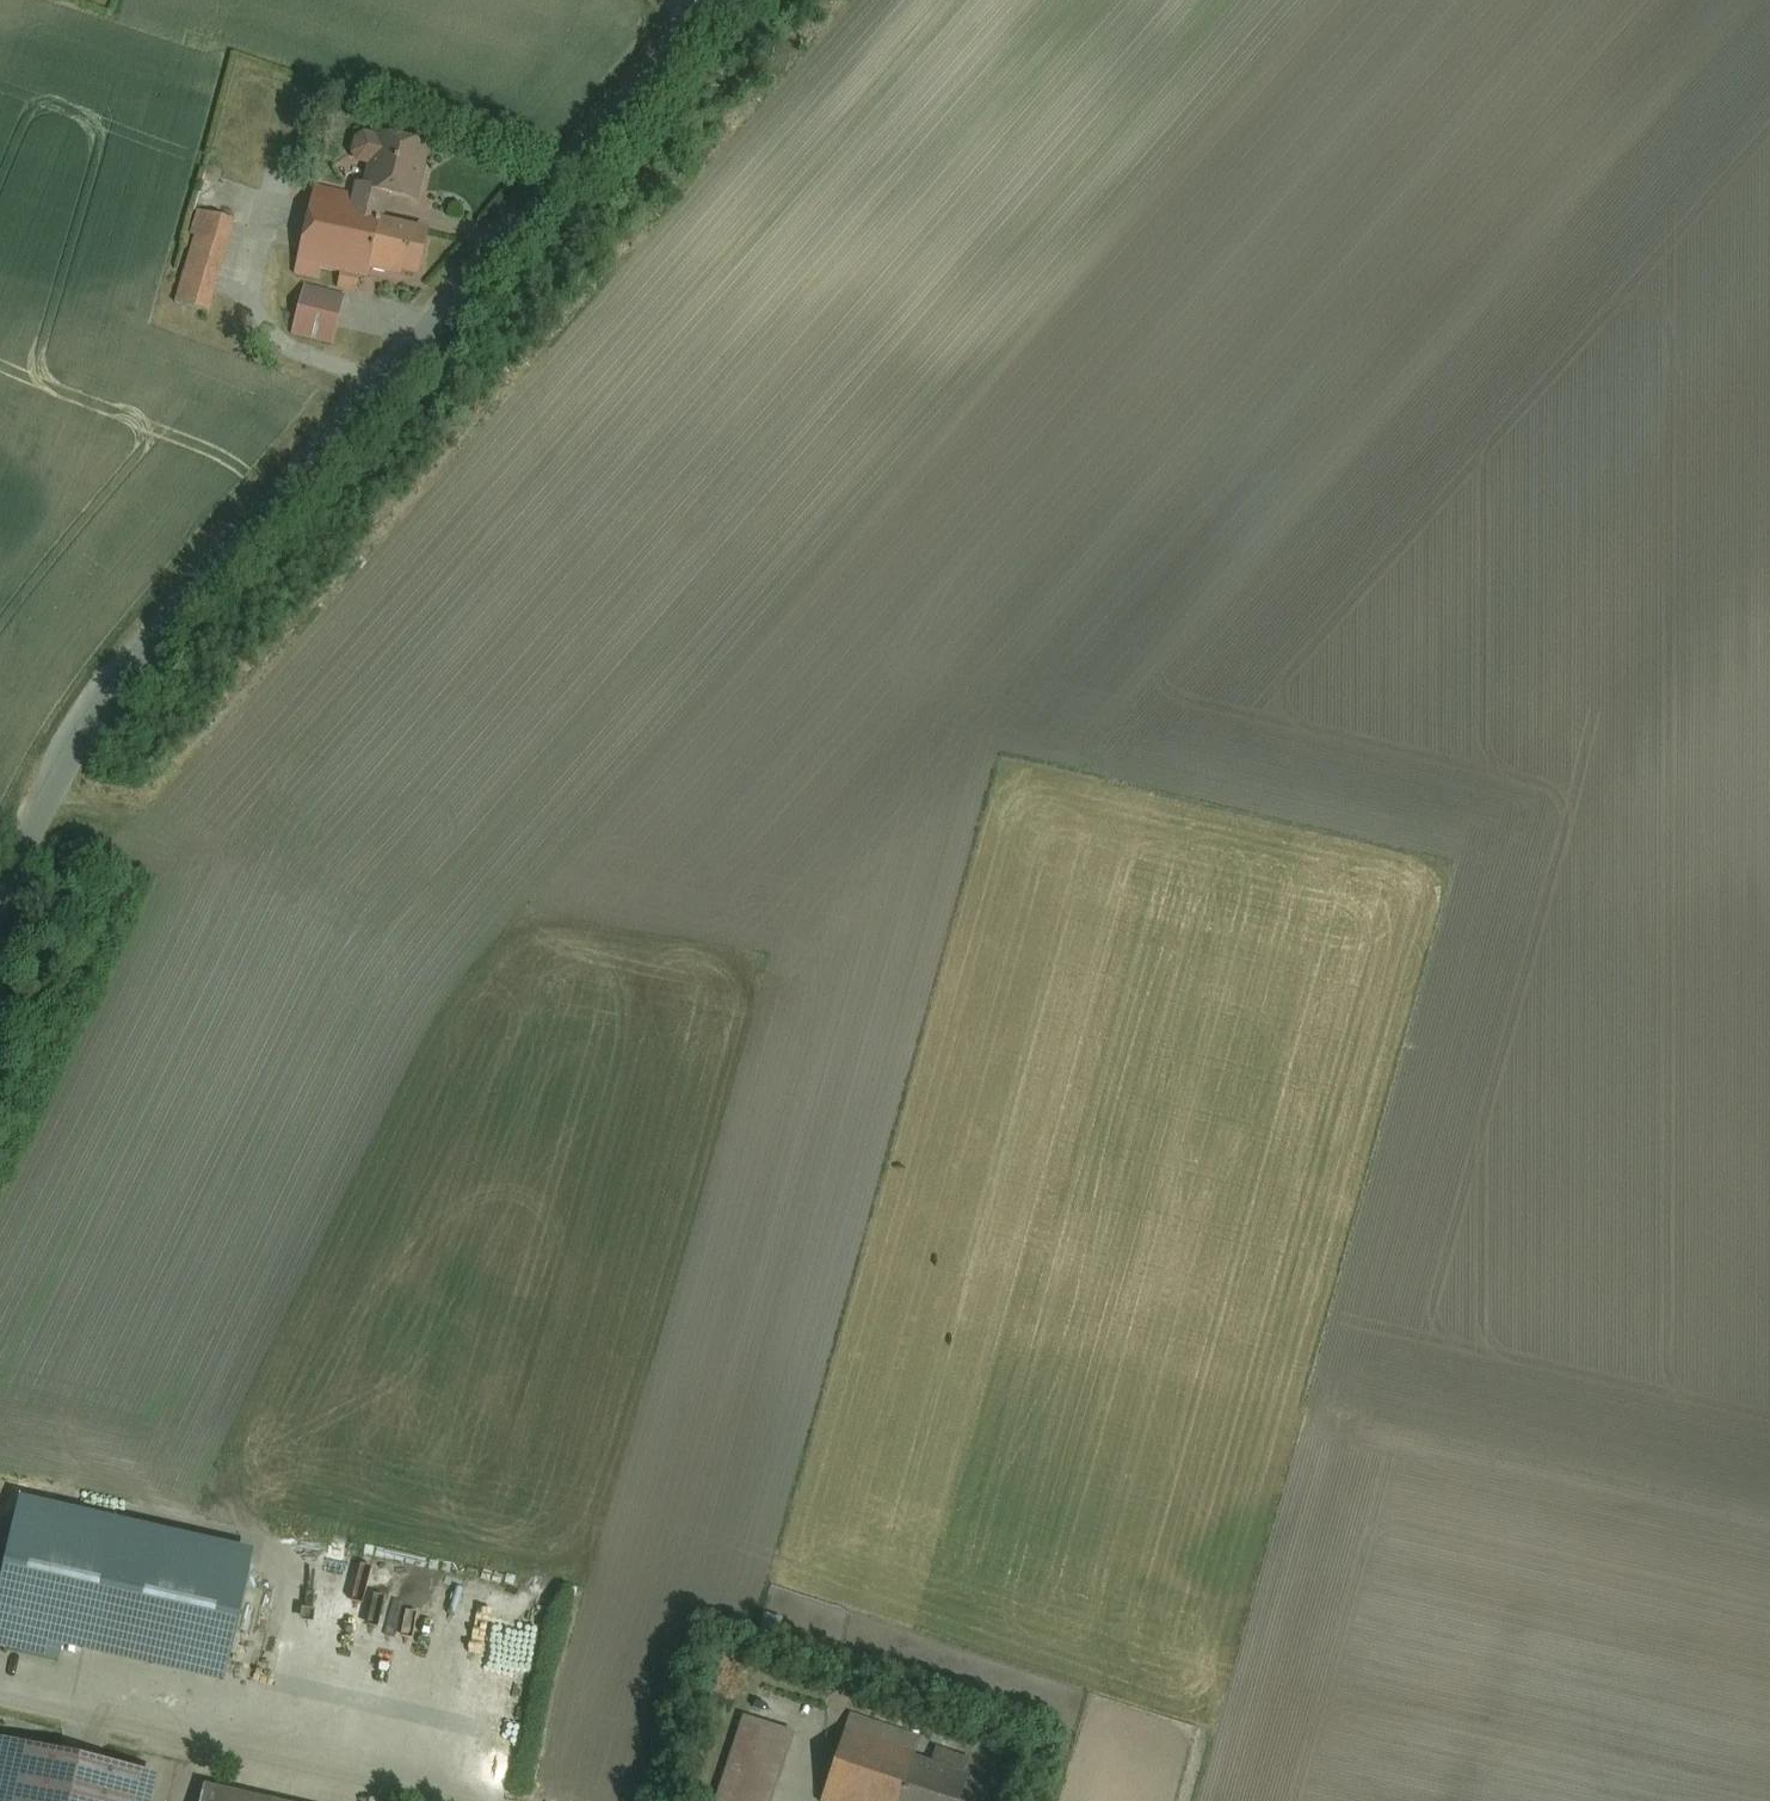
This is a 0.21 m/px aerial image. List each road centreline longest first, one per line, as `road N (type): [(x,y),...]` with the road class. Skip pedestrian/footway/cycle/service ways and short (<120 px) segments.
road 1 (unclassified): [(0,911),(121,671),(717,0)]
road 2 (unclassified): [(0,1698),(450,1800)]

